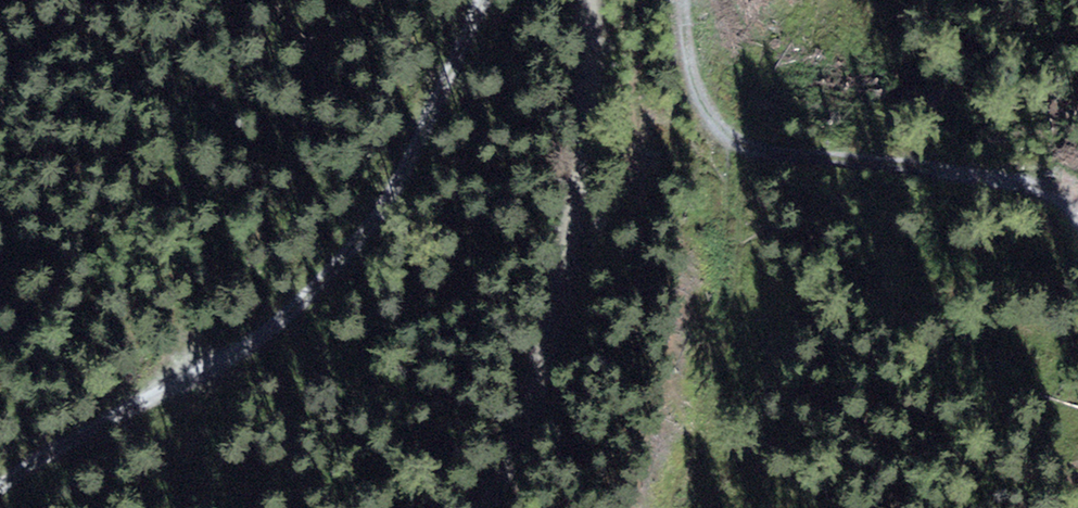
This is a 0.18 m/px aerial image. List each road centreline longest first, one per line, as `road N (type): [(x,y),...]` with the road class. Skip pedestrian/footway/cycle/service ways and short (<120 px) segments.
road 1 (track): [(0,493),(63,438),(216,359),(387,191),(482,0)]
road 2 (track): [(574,0),(582,70),(564,244),(475,507)]
road 3 (track): [(675,0),(689,61),(723,127),(791,155),(934,165),(1028,185),(1070,204),(1077,220)]

